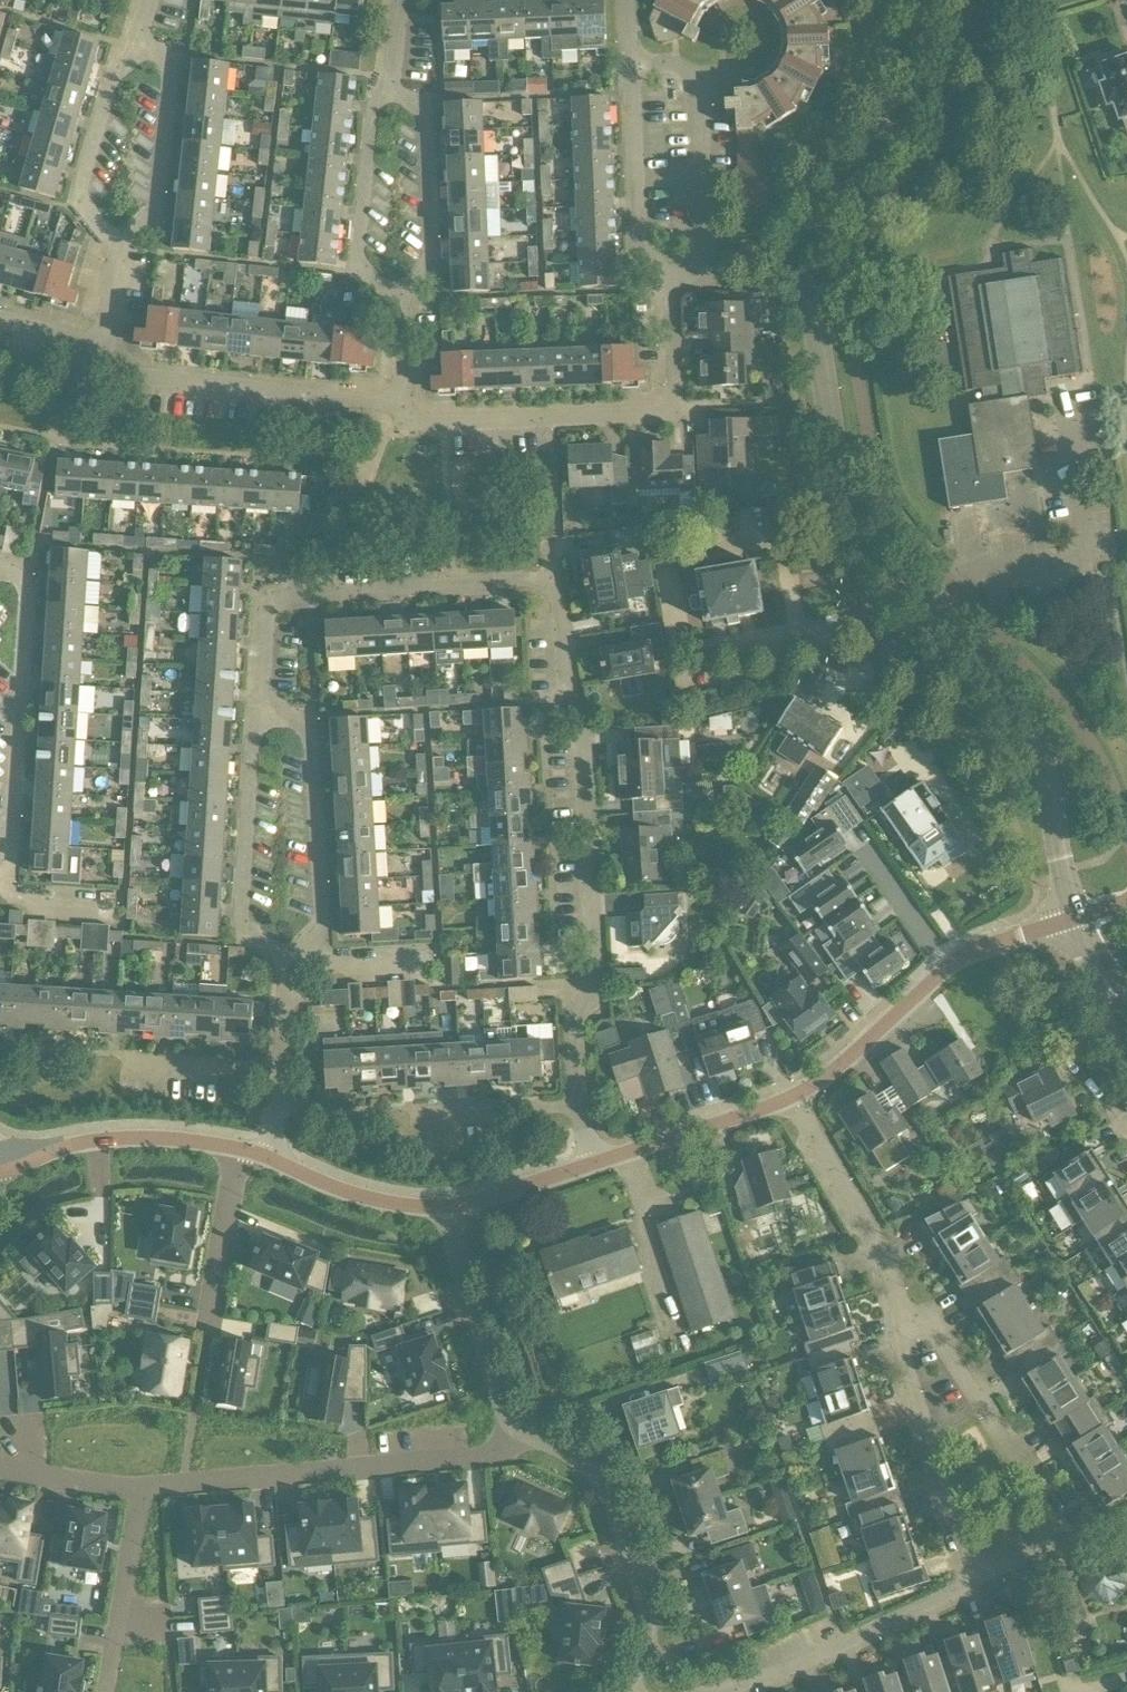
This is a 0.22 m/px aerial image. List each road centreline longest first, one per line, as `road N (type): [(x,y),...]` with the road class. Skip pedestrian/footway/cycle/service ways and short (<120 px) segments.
road 1 (residential): [(258,698),(268,611),(279,600),(554,586),(575,714),(598,969),(576,1014),(579,1106)]
road 2 (residential): [(825,368),(850,514),(1012,706),(1040,751),(1075,918)]
road 3 (residential): [(674,277),(674,414),(420,423),(399,405)]
road 4 (residential): [(143,1491),(492,1455),(520,1438)]
road 5 (residential): [(978,1582),(1068,1537),(932,1324),(903,1317)]
road 6 (residential): [(1075,918),(954,960),(795,1099)]
road 7 (residential): [(0,866),(14,850),(38,573),(0,566)]
road 8 (residential): [(637,1691),(650,1642),(646,1603),(616,1507),(589,1468),(520,1438)]
road 9 (residential): [(399,405),(152,376),(97,343)]
road 10 (residential): [(633,67),(677,66),(700,86),(704,272),(674,277)]
road 11 (residential): [(258,698),(241,913),(286,973)]
road 12 (residential): [(309,947),(325,918),(315,744),(303,722),(258,698)]
road 13 (residential): [(978,1582),(904,1363),(897,1332),(903,1317)]
road 14 (residential): [(723,1691),(801,1669),(978,1582)]
road 15 (residential): [(825,368),(812,276),(819,249),(890,145)]
road 16 (residential): [(903,1317),(869,1228),(795,1099)]
road 17 (residential): [(520,1438),(496,1403),(450,1210)]
road 18 (residential): [(120,248),(83,202),(83,183),(118,57),(139,35)]
road 19 (residential): [(236,1147),(137,1135),(0,1154)]
road 20 (residential): [(120,248),(156,208),(170,101),(165,64),(139,35)]
road 21 (residential): [(401,299),(432,251),(426,116),(391,88)]
road 22 (residential): [(401,299),(363,265),(359,242),(374,106),(391,88)]
road 23 (residential): [(633,67),(642,245),(674,277)]
road 24 (residential): [(795,1099),(594,1165)]
road 25 (residential): [(143,1491),(108,1691)]
road 26 (residential): [(236,1147),(208,1336)]
road 27 (residential): [(450,1210),(371,1198),(273,1156)]
road 28 (residential): [(412,1110),(579,1106)]
road 29 (residential): [(890,145),(917,114),(926,67),(923,0)]
road 30 (residential): [(594,1165),(450,1210)]
road 31 (residential): [(887,0),(890,145)]
road 32 (residential): [(0,1467),(143,1491)]
road 33 (residential): [(139,1063),(281,1074)]
road 34 (residential): [(441,962),(336,967),(309,947)]

